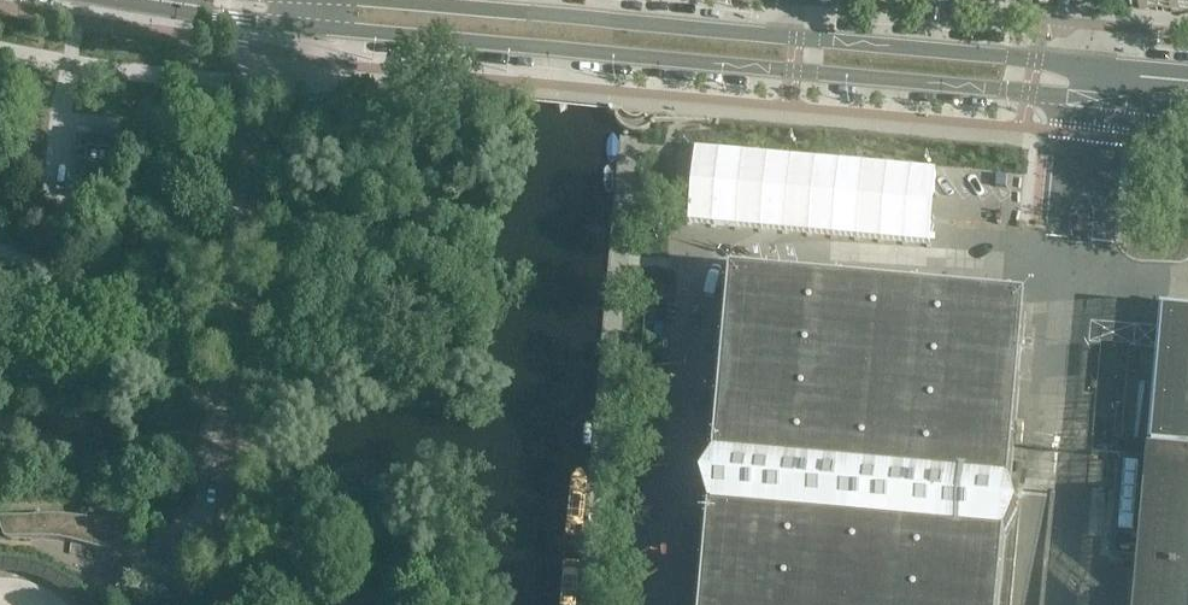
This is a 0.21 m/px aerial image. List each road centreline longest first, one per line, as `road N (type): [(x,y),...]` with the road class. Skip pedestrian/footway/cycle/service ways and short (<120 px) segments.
road 1 (secondary): [(300,28),(1084,101)]
road 2 (secondary): [(789,37),(368,0)]
road 3 (secondary): [(1086,72),(789,37)]
road 4 (secondary): [(85,0),(300,28)]

